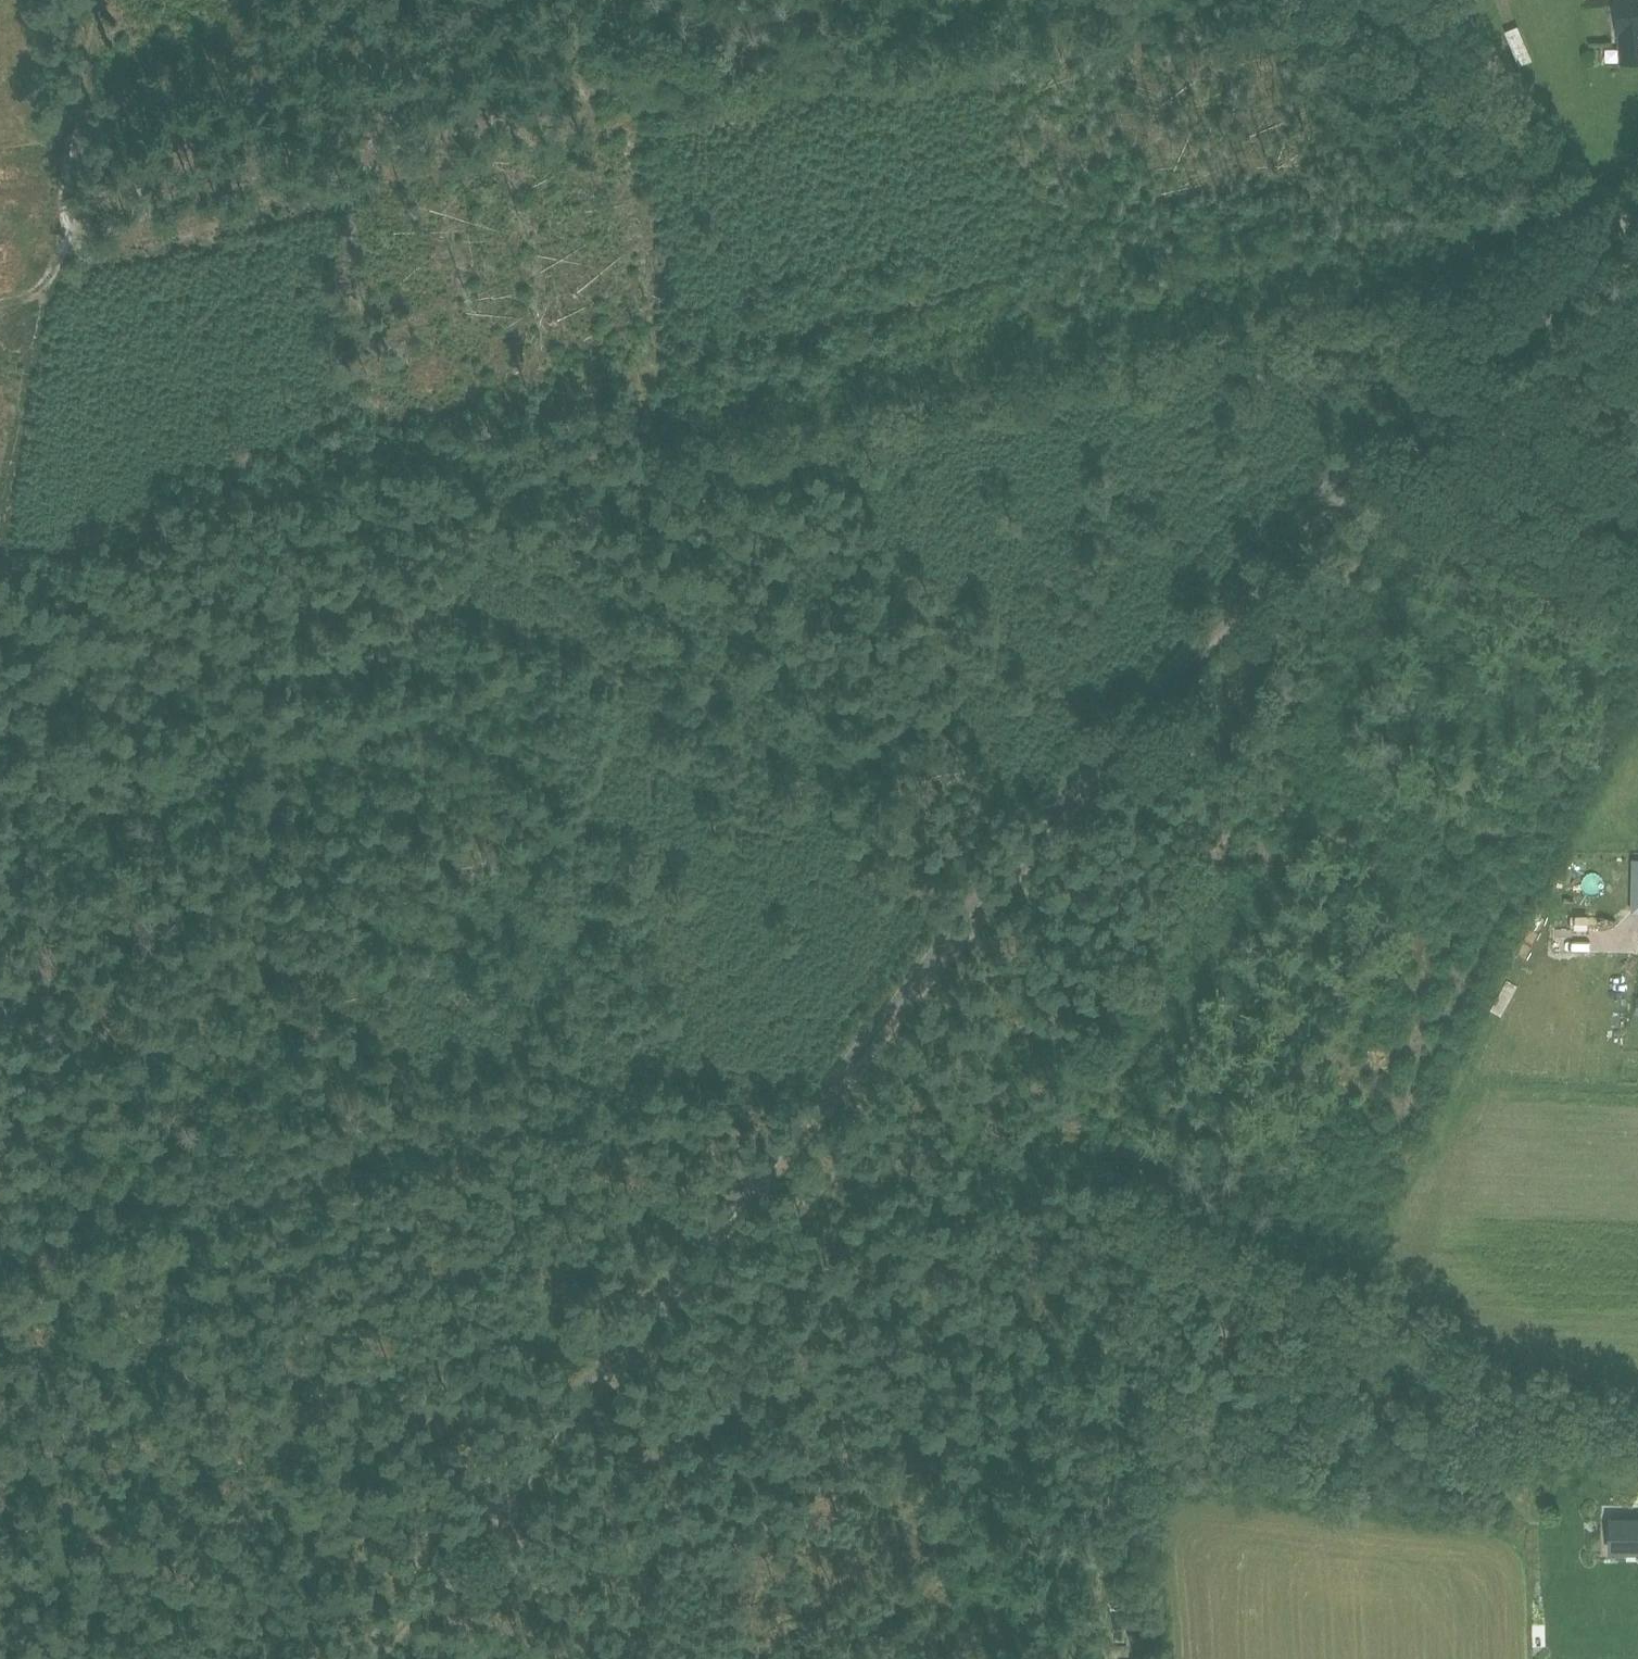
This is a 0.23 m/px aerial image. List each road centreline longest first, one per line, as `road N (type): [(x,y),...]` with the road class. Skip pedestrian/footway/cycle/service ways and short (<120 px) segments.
road 1 (track): [(392,1658),(730,1227),(1245,600),(1503,342),(1589,242),(1637,212)]
road 2 (track): [(80,158),(0,538)]

